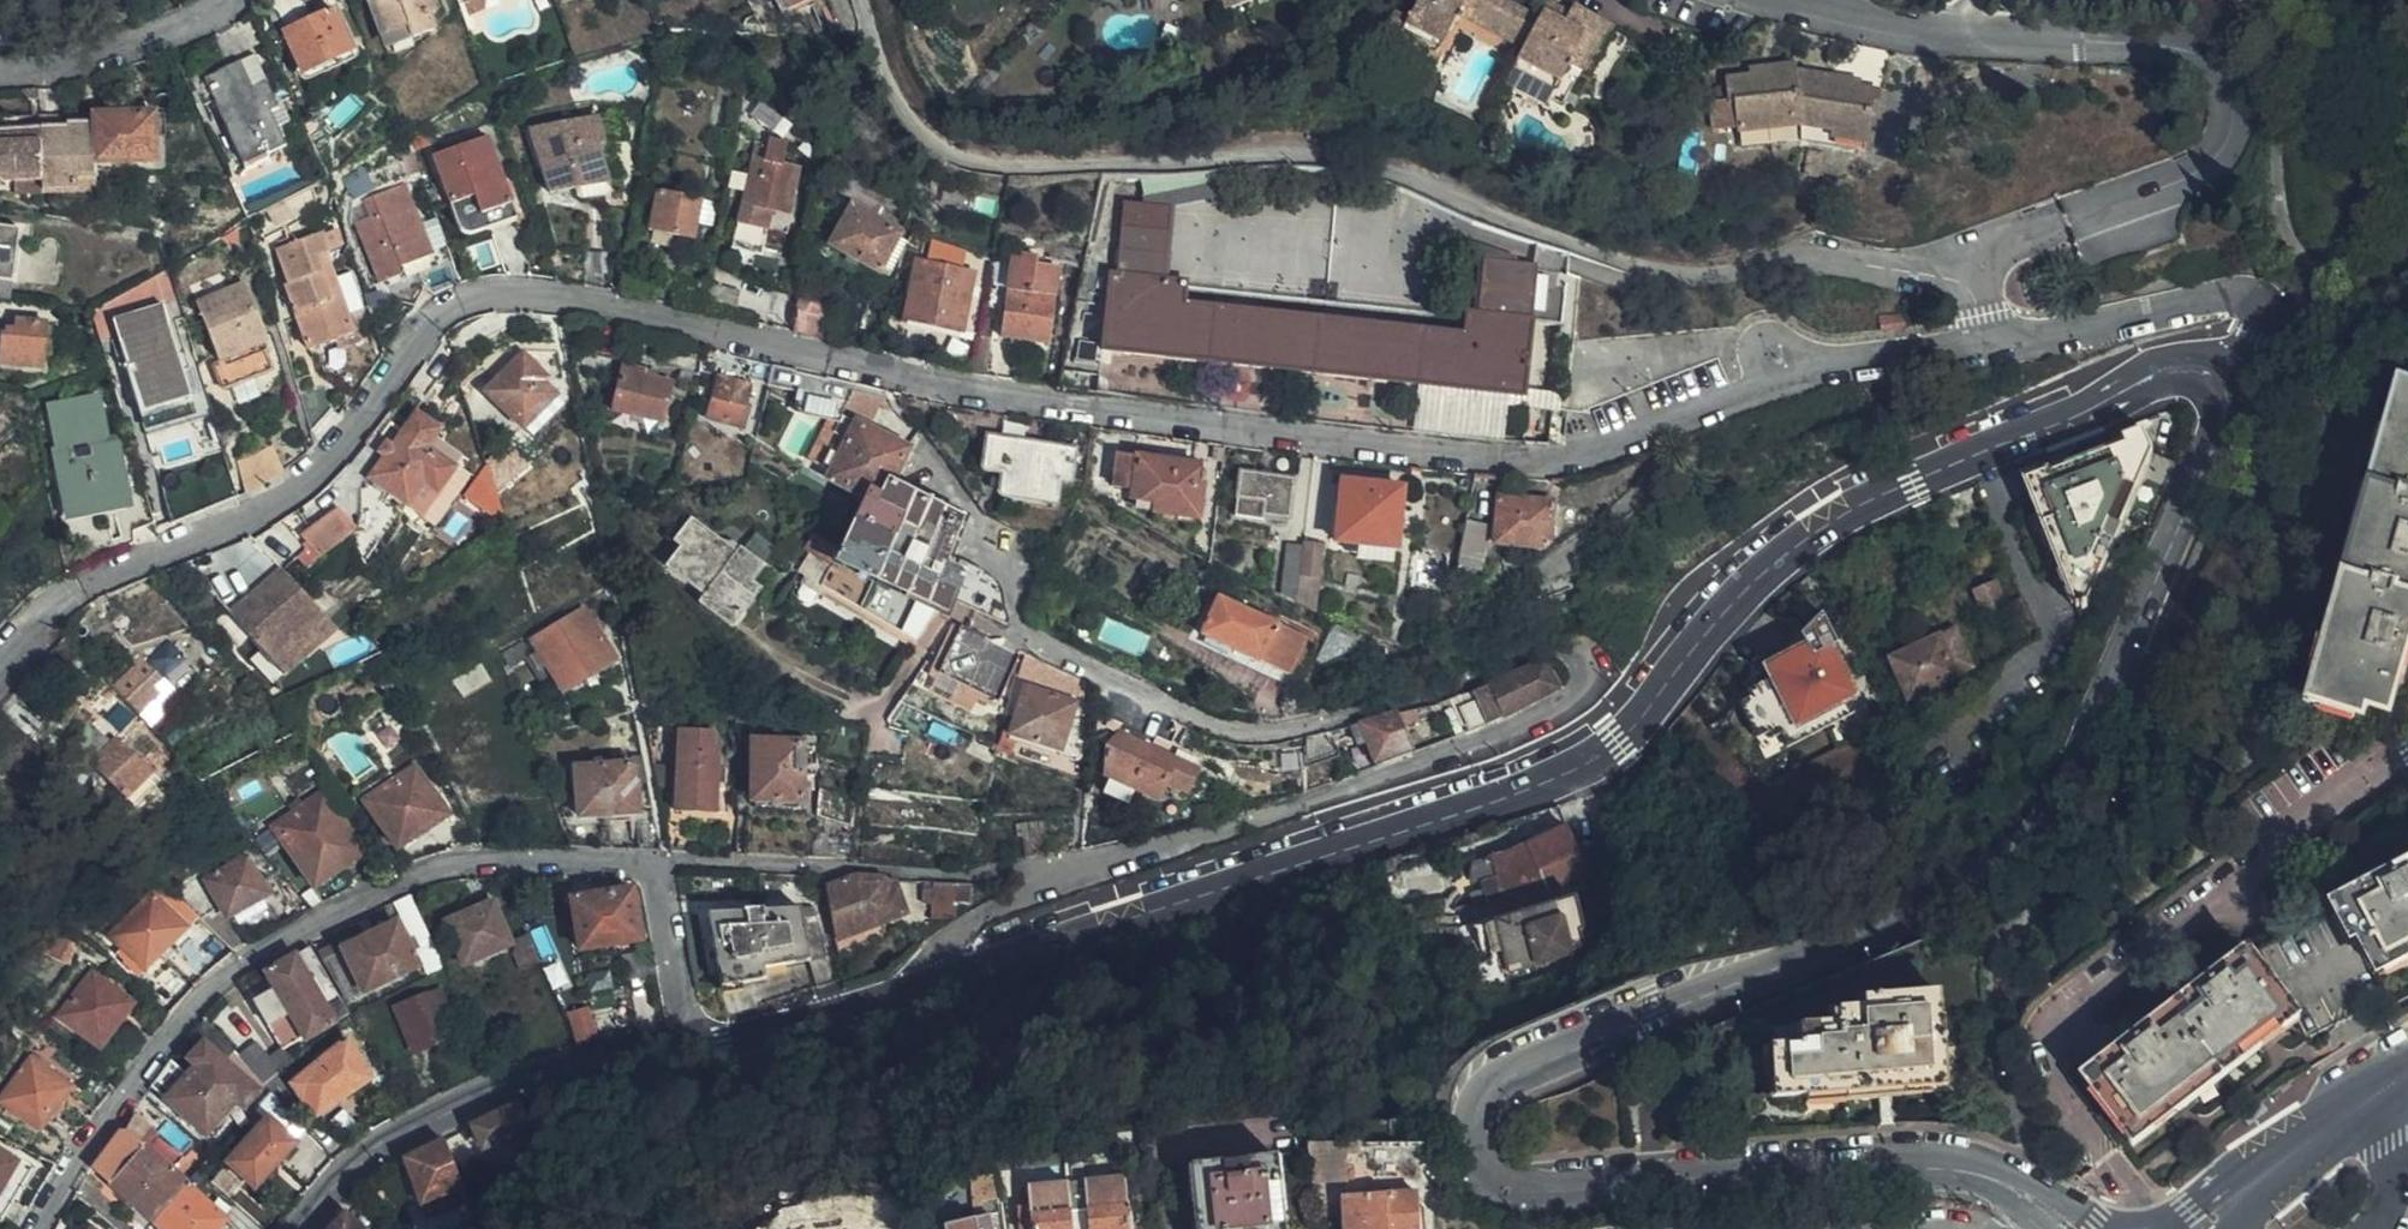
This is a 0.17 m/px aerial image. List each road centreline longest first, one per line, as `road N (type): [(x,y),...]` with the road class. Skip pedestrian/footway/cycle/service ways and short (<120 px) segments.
road 1 (residential): [(0,665),(45,612),(141,564),(249,525),(347,449),(449,307),(500,293),(564,298),(1145,419),(1548,458),(1889,354),(1989,339)]
road 2 (tertiary): [(2222,341),(2241,369),(2234,406),(2102,709),(2006,850),(1897,932),(1502,1082),(1475,1119),(1482,1165),(1544,1196),(1916,1157),(1974,1167),(2061,1223)]
road 3 (tertiary): [(909,994),(1598,758),(1644,717),(1752,582),(1827,523),(2050,414),(2155,353),(2222,341)]
road 4 (residential): [(1044,880),(1260,821),(1533,716),(1579,689),(1587,671),(1575,648),(1537,648),(1272,735),(1234,733),(1025,631),(1002,561),(926,450)]
road 5 (unclassified): [(1976,283),(1816,254),(1727,268),(1713,284),(1324,154),(980,161),(918,134),(880,79),(863,0)]
road 6 (residential): [(1764,0),(1994,39),(2148,45),(2202,62),(2224,96),(2225,141),(2192,175),(1994,246),(1976,283)]
road 7 (residential): [(33,1228),(54,1184),(143,1056),(229,970),(323,912),(417,875),(494,860),(652,860)]
road 8 (residential): [(2154,1228),(2034,1048),(2407,751)]
road 9 (tertiary): [(298,1228),(419,1127),(522,1083),(689,1047)]
road 10 (residential): [(652,860),(1001,870),(1044,880)]
road 11 (residential): [(1989,339),(2244,288),(2269,293),(2265,310),(2222,341)]
road 12 (tertiary): [(2194,1228),(2284,1151),(2407,1073)]
road 13 (residential): [(225,0),(102,58),(0,72)]
road 14 (tertiary): [(689,1047),(909,994)]
road 15 (residential): [(652,860),(689,1047)]
road 16 (residential): [(1044,880),(947,941),(909,994)]

